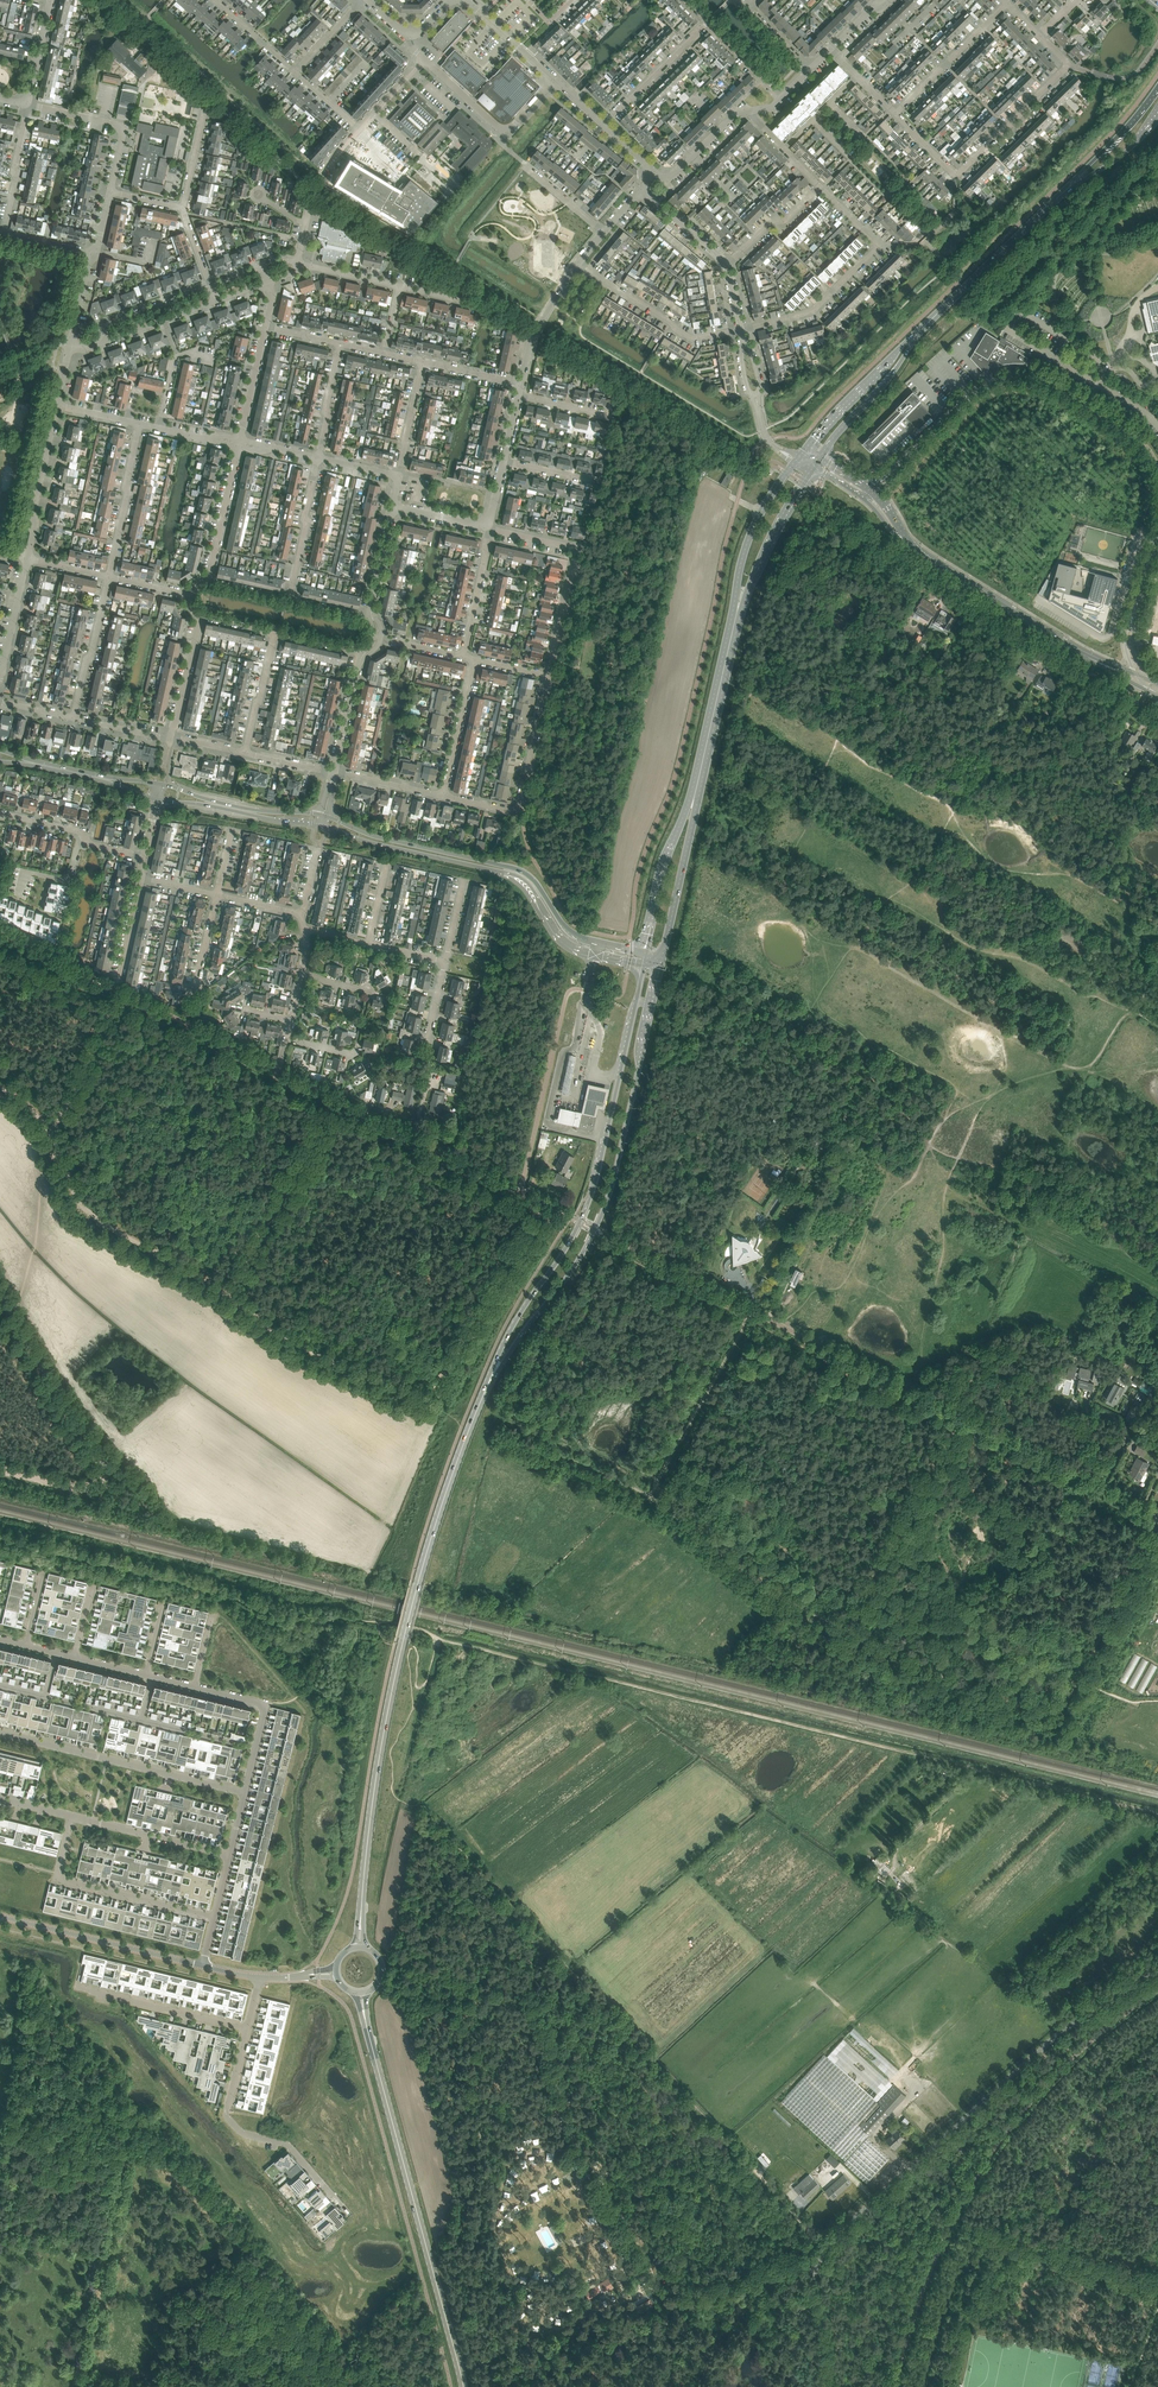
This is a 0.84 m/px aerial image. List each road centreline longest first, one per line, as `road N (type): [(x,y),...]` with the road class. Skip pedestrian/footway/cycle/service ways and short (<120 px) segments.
road 1 (track): [(436,1637),(1157,1812)]
road 2 (unclassified): [(1157,1518),(613,1241)]
road 3 (unclassified): [(828,2386),(814,2286),(824,2248),(1060,2029),(1157,1971)]
road 4 (secondary): [(361,1915),(373,1795),(404,1636),(457,1460),(494,1372)]
road 5 (unclassified): [(545,1204),(115,989)]
road 6 (secondary): [(494,1372),(595,1230),(653,1008)]
road 7 (secondary): [(635,1003),(583,1215),(518,1317),(494,1372)]
road 8 (unclassified): [(1157,715),(833,514)]
road 9 (secondary): [(464,2386),(365,2020)]
road 10 (tertiary): [(321,826),(522,878),(570,948),(644,966)]
road 11 (tertiary): [(647,955),(579,938),(518,870),(376,837),(324,815)]
road 12 (track): [(788,2207),(566,1965)]
road 13 (unclassified): [(1157,483),(1130,437),(1053,388),(1017,379),(974,394),(906,460)]
road 14 (residential): [(1040,36),(1066,70),(962,172),(949,171),(895,115)]
road 15 (residential): [(354,2219),(291,2148),(229,2120),(246,2030)]
road 16 (residential): [(0,1734),(244,1793)]
road 17 (residential): [(741,329),(812,312),(876,252),(876,241),(821,185)]
road 18 (residential): [(215,1917),(61,1880),(71,1817)]
road 19 (tertiary): [(1086,654),(936,565),(906,537)]
road 20 (residential): [(548,676),(574,549),(491,529)]
road 21 (unclassified): [(203,1965),(0,1916)]
road 22 (track): [(750,1315),(649,1497)]
road 23 (secondary): [(691,808),(739,608)]
road 24 (track): [(429,1815),(566,1965)]
road 25 (secondary): [(1062,194),(916,335)]
road 26 (residential): [(741,329),(691,338),(577,264)]
road 27 (residential): [(556,80),(504,130),(425,61)]
road 28 (residential): [(75,1987),(246,2030)]
road 29 (tertiary): [(324,815),(223,804),(162,783)]
road 30 (secondary): [(916,335),(801,454)]
road 31 (tertiary): [(158,800),(321,826)]
road 32 (residential): [(71,1817),(230,1856)]
road 33 (residential): [(244,1793),(264,1707),(194,1688)]
road 34 (secondary): [(663,965),(691,808)]
road 35 (residential): [(110,192),(119,127),(28,105)]
road 36 (unclassified): [(895,115),(1007,3)]
road 37 (secondary): [(794,463),(746,546),(739,608)]
road 38 (secondary): [(819,460),(916,335)]
road 39 (residential): [(28,560),(56,405)]
road 40 (secondary): [(739,608),(813,470)]
road 41 (residential): [(108,578),(140,425)]
road 42 (secondary): [(691,808),(668,855),(647,955)]
road 43 (residential): [(602,125),(708,21)]
road 44 (residential): [(74,719),(108,578)]
road 45 (residential): [(289,599),(318,458)]
road 46 (secondary): [(1157,89),(1062,194)]
road 47 (residential): [(443,797),(475,660)]
road 48 (residential): [(209,581),(240,444)]
road 49 (residential): [(514,808),(548,676)]
road 50 (residential): [(522,386),(534,331),(577,264)]
road 51 (residential): [(5,235),(28,105)]
road 52 (residential): [(462,656),(491,529)]
road 53 (residential): [(211,288),(109,323),(101,343)]
road 54 (unclassified): [(115,989),(0,934)]
road 55 (residential): [(172,739),(200,617)]
road 56 (residential): [(651,170),(669,176),(736,114),(749,112)]
road 57 (secondary): [(1062,194),(1118,159),(1157,117)]
road 58 (residential): [(728,266),(821,185)]
road 59 (residential): [(245,753),(275,634)]
road 60 (residential): [(101,343),(216,301)]
road 61 (residential): [(556,80),(465,0)]
road 62 (residential): [(0,677),(28,560)]

